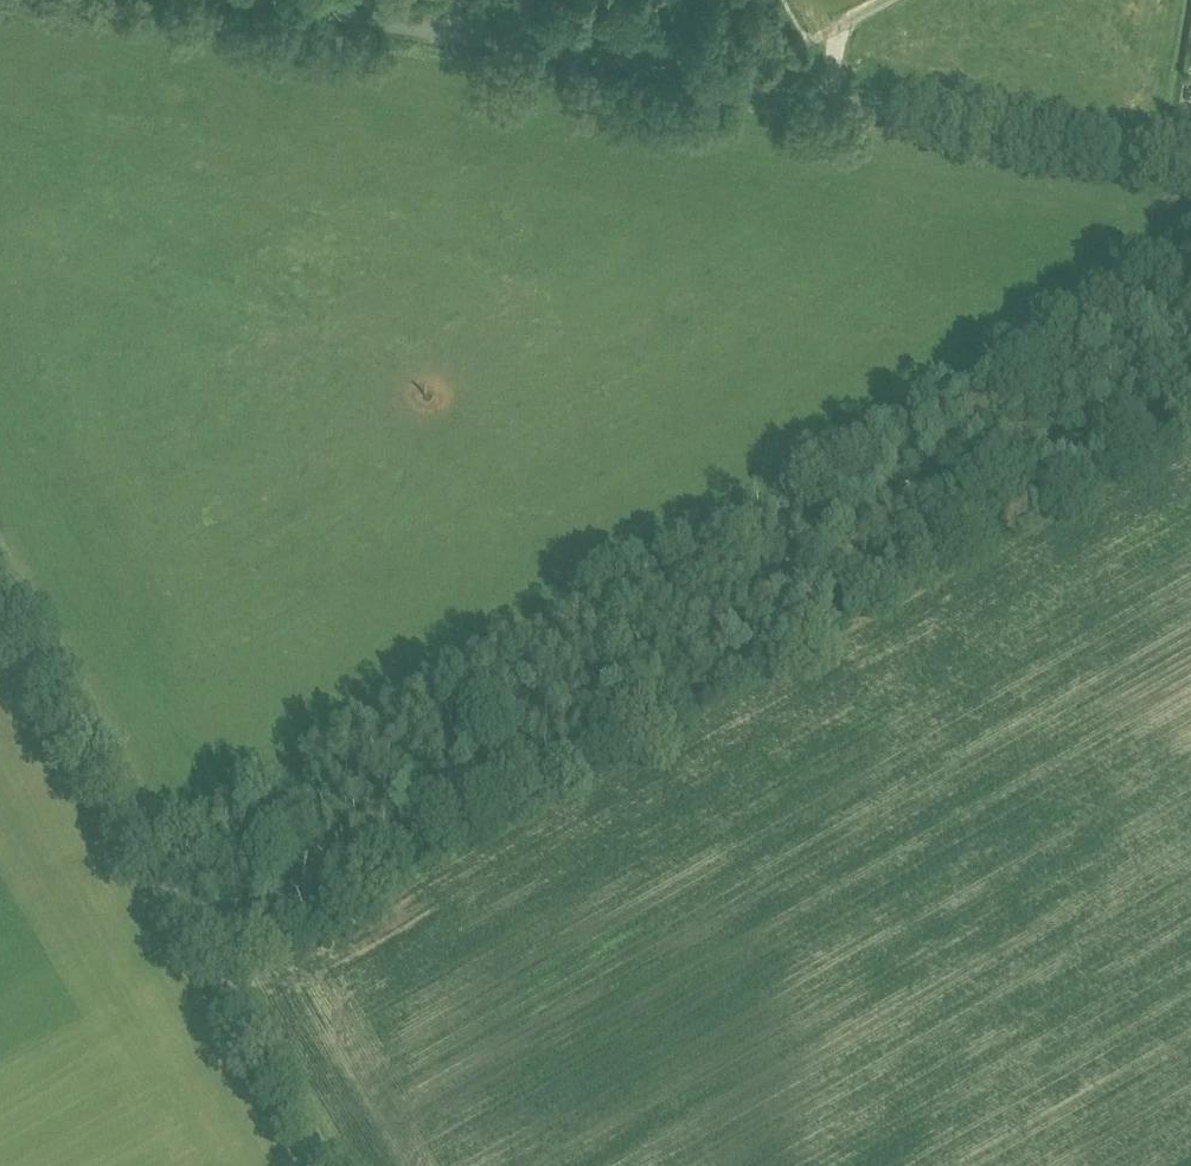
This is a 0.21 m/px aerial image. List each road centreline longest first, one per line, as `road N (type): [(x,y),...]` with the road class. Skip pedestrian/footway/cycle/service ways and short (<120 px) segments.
road 1 (tertiary): [(1190,164),(288,0)]
road 2 (unclassified): [(330,1165),(0,583)]

